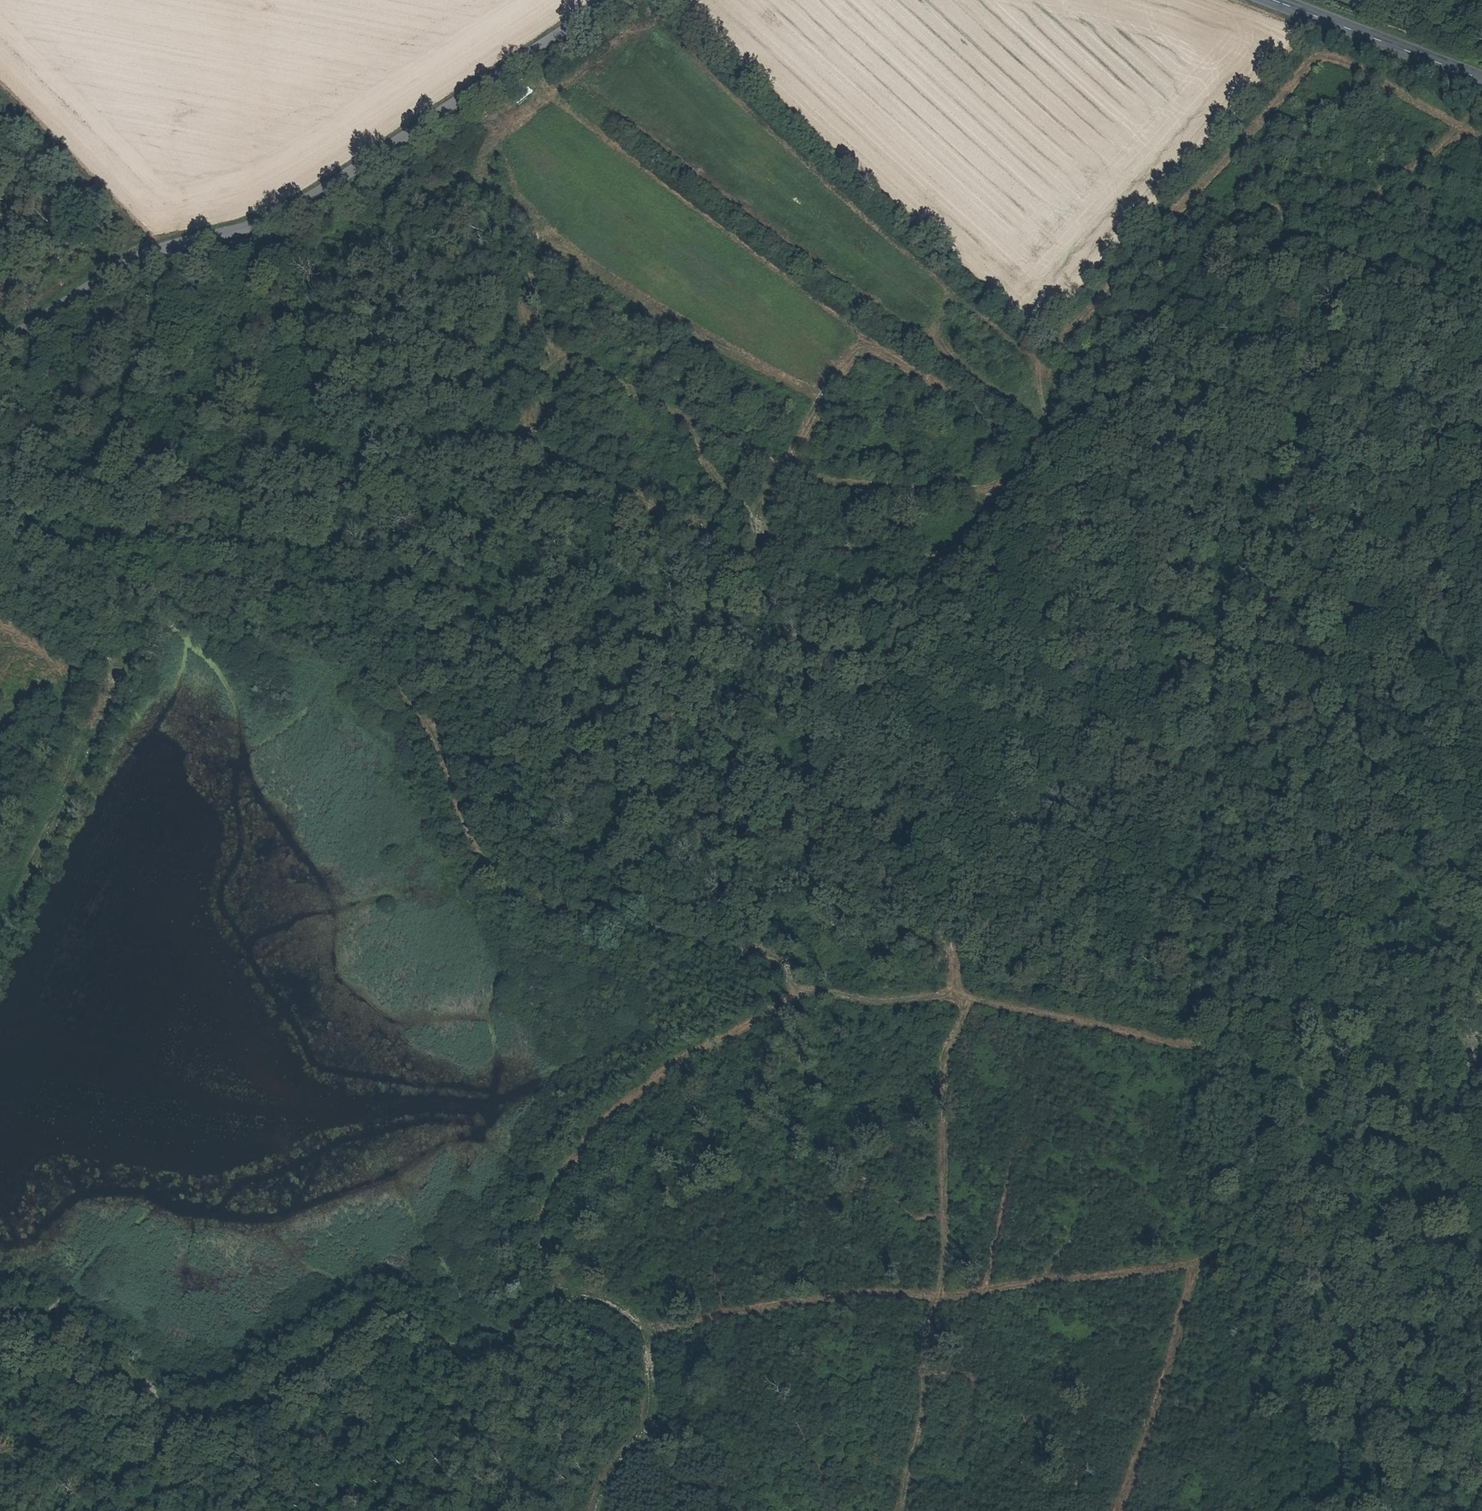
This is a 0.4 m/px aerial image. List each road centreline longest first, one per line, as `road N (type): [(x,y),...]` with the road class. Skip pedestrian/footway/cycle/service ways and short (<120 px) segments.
road 1 (unclassified): [(0,338),(115,278),(174,251),(252,232),(323,195),(614,0)]
road 2 (secondary): [(1273,0),(1481,81)]

